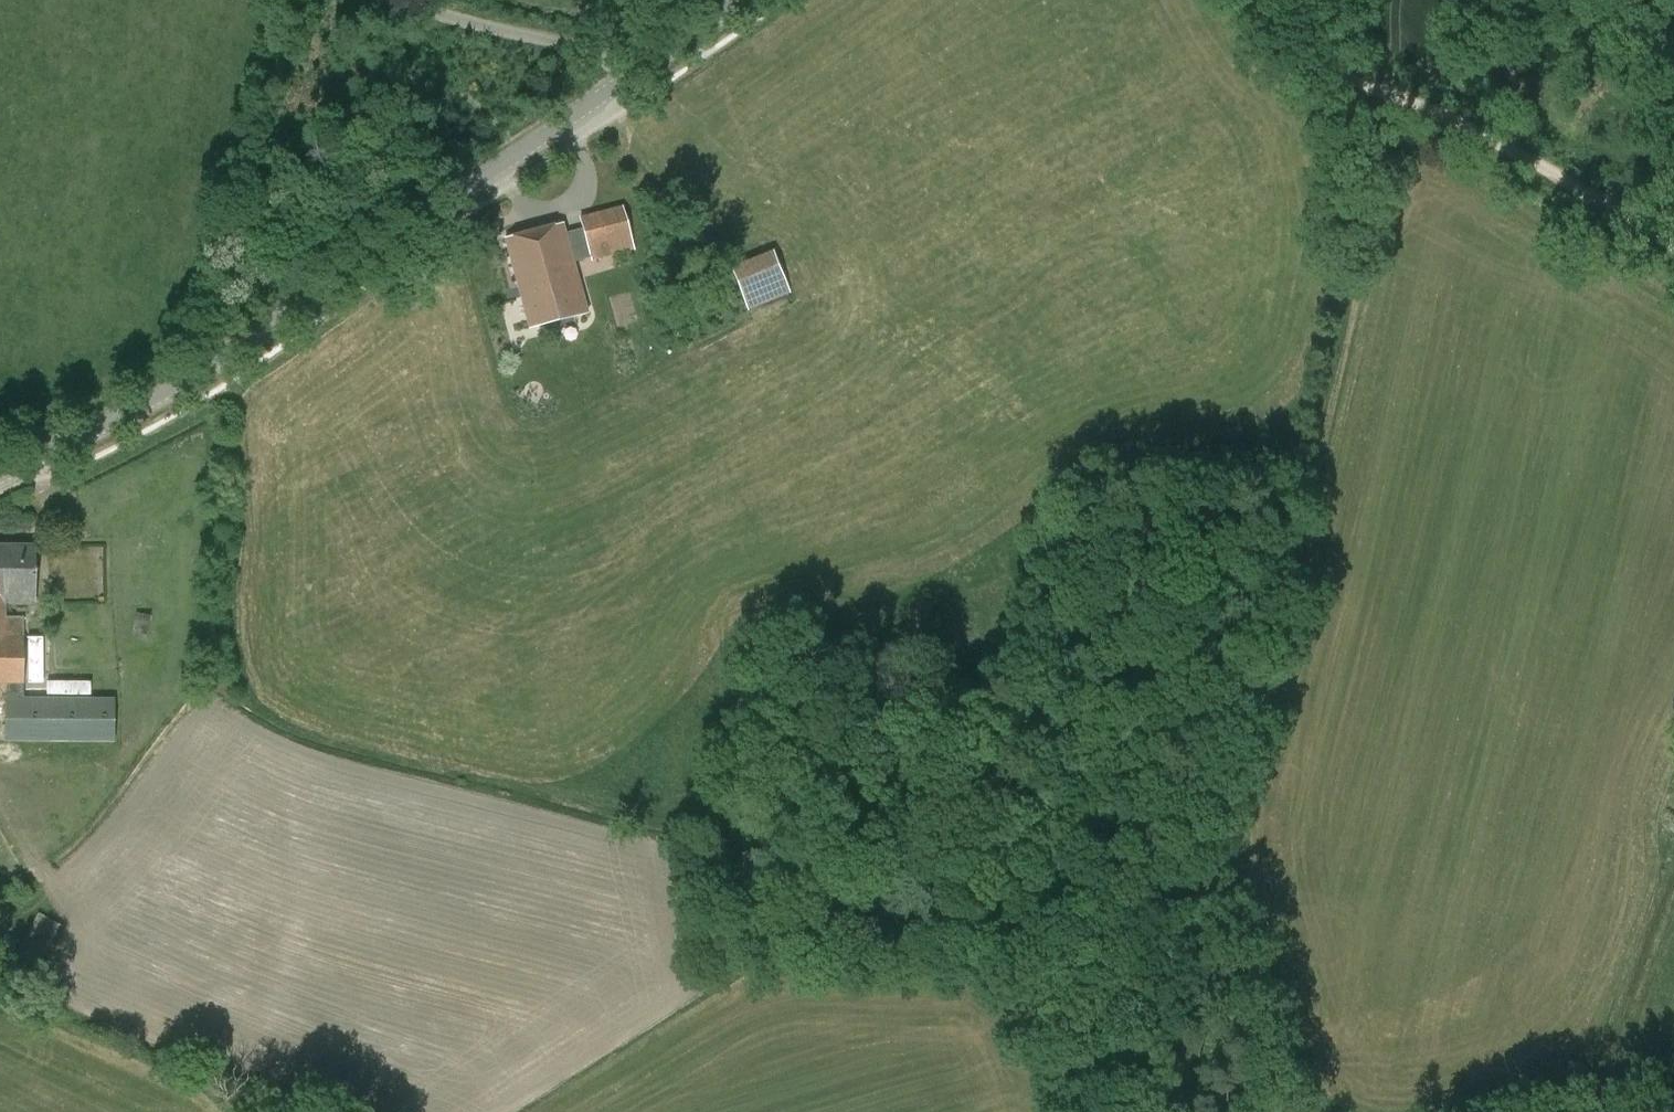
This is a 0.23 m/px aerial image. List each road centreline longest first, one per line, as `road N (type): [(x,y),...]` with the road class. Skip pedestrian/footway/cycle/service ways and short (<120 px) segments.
road 1 (secondary): [(0,473),(201,370),(740,0)]
road 2 (track): [(1673,245),(1444,114),(1323,68),(1278,33),(1256,0)]
road 3 (track): [(651,60),(382,0)]

